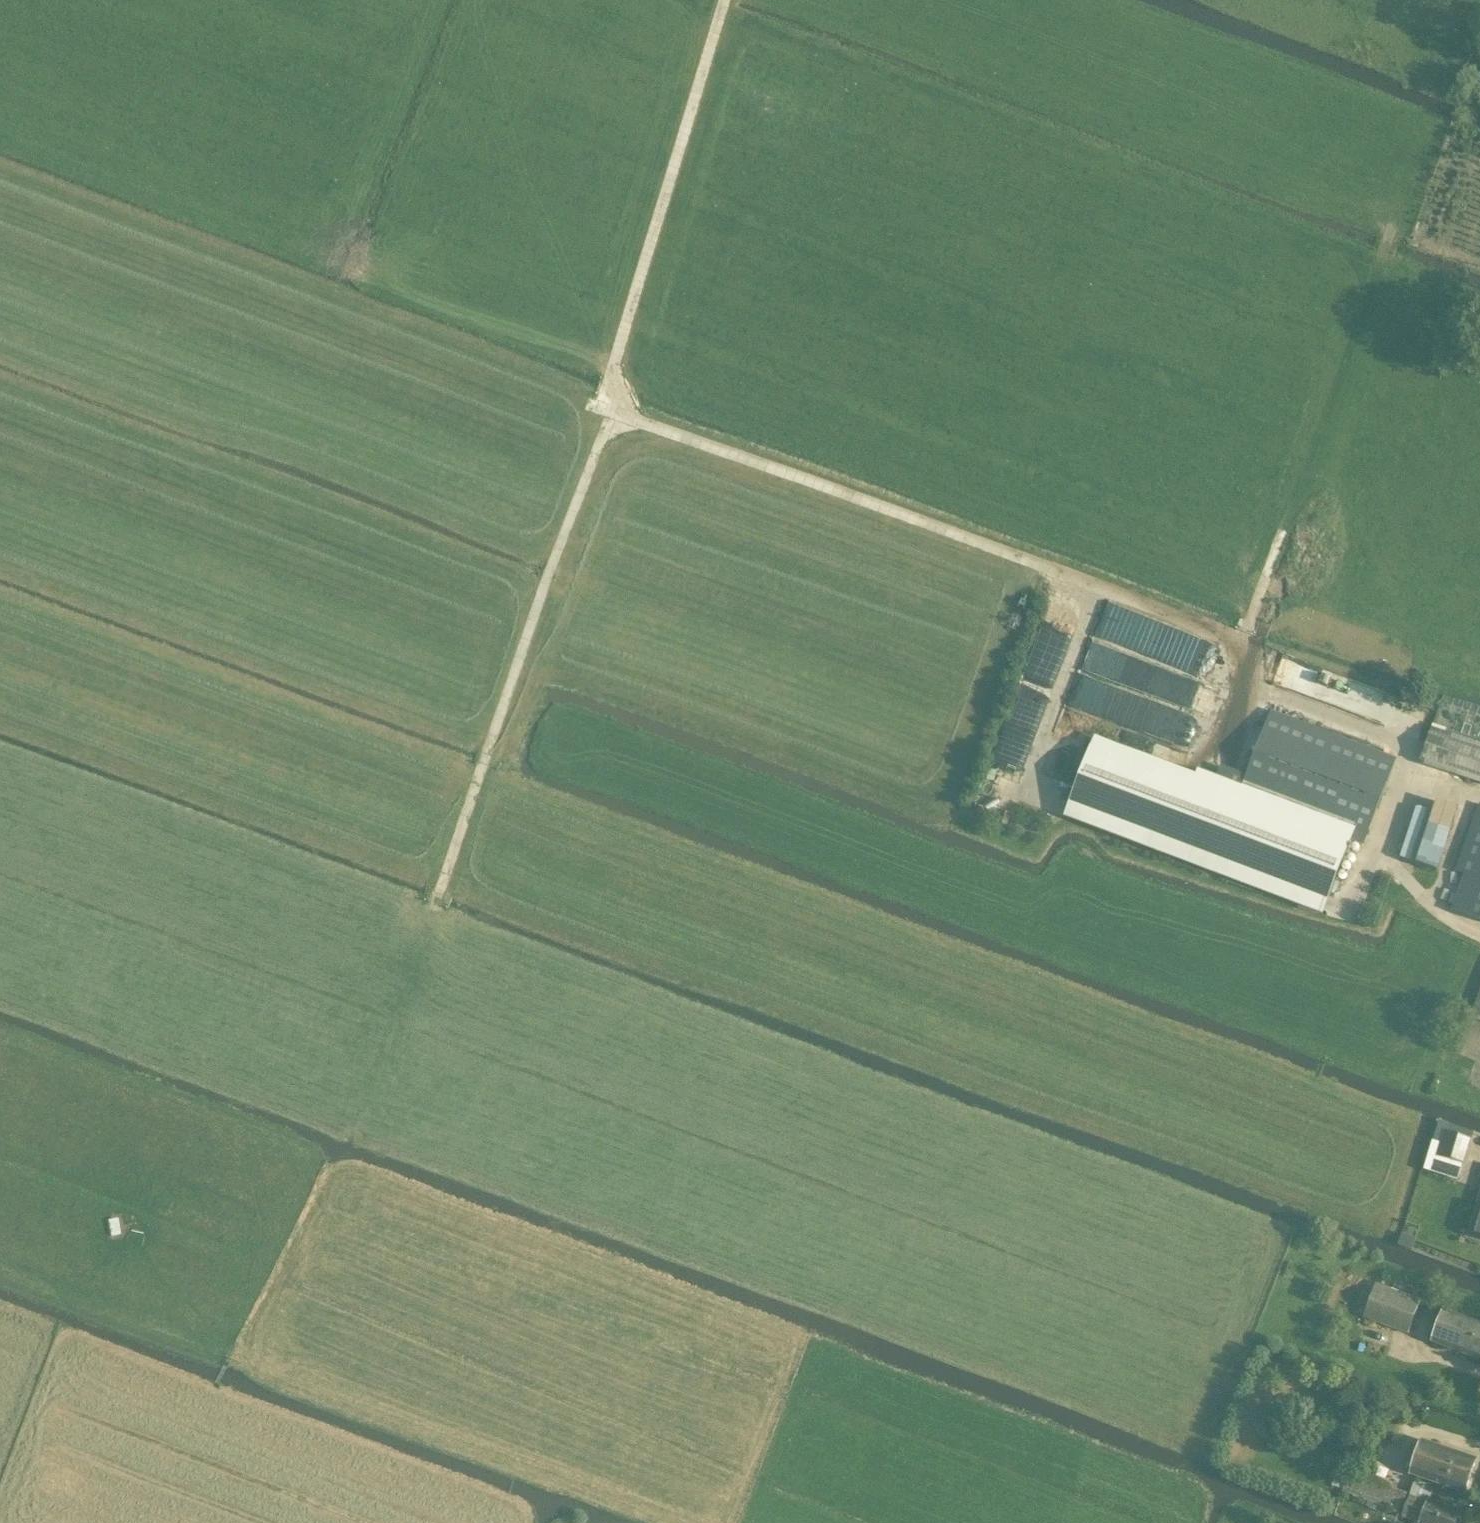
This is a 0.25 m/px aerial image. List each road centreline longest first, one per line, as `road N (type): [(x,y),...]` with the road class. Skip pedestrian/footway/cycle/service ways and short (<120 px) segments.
road 1 (track): [(432,909),(601,416),(622,406),(1242,641)]
road 2 (track): [(1256,676),(1242,641),(1384,261),(722,14),(726,0)]

